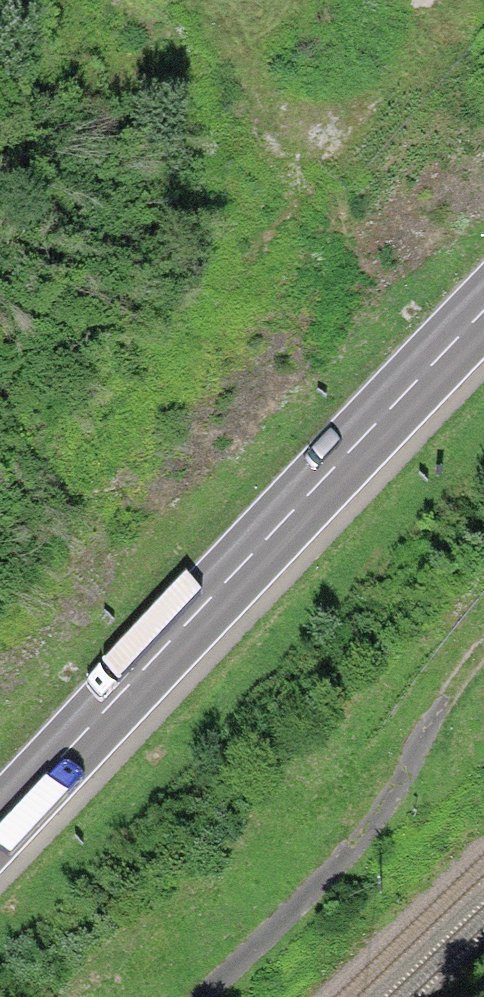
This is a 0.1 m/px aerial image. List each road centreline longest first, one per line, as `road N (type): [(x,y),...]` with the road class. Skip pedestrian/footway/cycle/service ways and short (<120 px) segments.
road 1 (primary): [(0,827),(483,310)]
road 2 (track): [(181,996),(316,871),(409,769),(449,681),(483,641)]
road 3 (track): [(439,0),(438,87),(368,123),(291,98),(221,50)]

